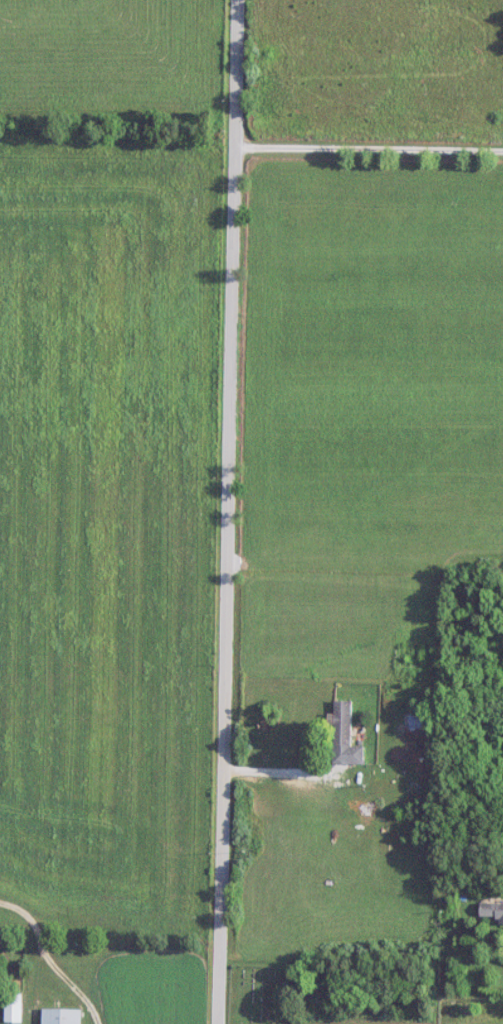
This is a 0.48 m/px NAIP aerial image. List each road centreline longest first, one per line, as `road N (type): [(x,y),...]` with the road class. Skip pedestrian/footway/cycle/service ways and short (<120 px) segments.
road 1 (residential): [(246,0),(222,1023)]
road 2 (residential): [(244,145),(502,149)]

